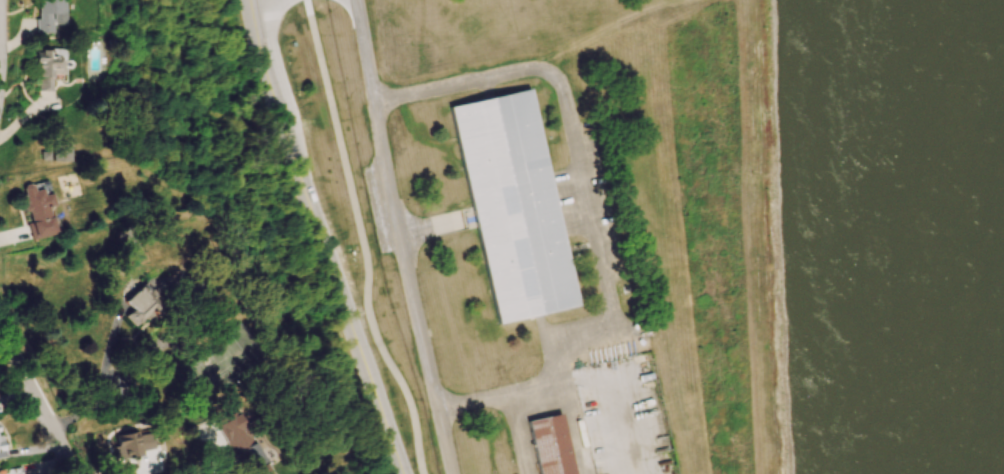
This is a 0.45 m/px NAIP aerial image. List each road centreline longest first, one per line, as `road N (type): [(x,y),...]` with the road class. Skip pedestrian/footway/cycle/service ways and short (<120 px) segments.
road 1 (tertiary): [(402,467),(273,86),(256,0)]
road 2 (track): [(741,159),(633,112),(562,94)]
road 3 (residential): [(76,473),(0,326)]
road 4 (track): [(532,68),(654,0)]

